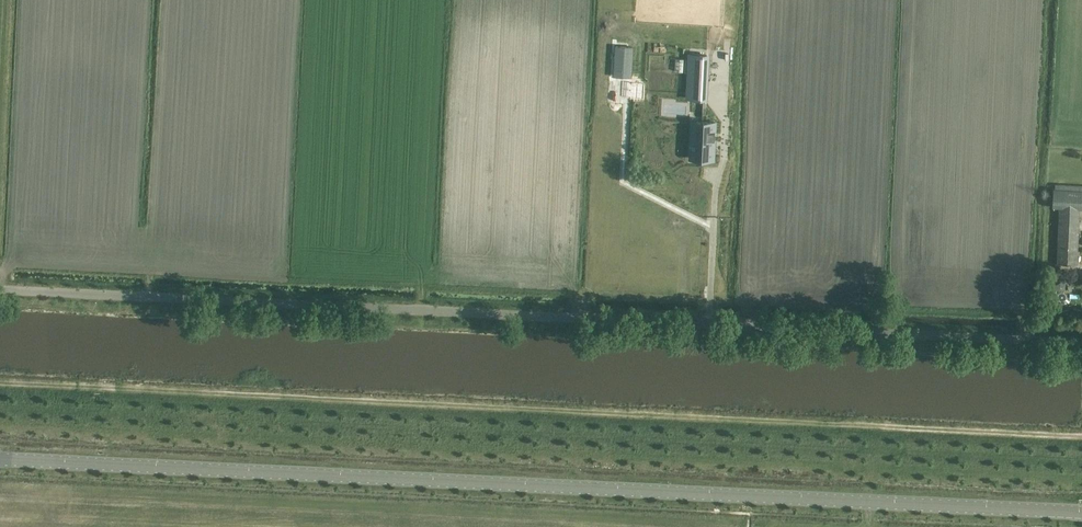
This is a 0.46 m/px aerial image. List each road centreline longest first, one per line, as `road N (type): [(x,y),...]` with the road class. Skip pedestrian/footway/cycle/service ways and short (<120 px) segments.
road 1 (secondary): [(0,459),(1081,513)]
road 2 (unclassified): [(1081,343),(0,289)]
road 3 (track): [(0,385),(1081,437)]

